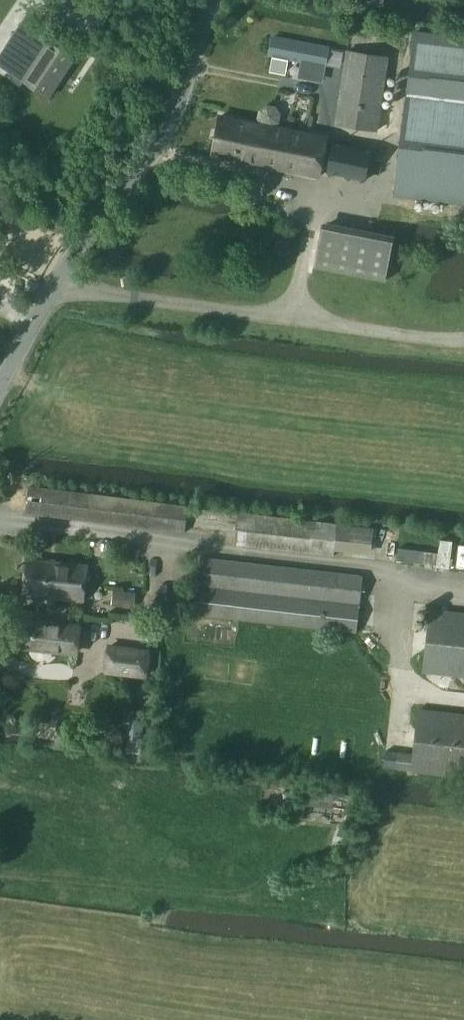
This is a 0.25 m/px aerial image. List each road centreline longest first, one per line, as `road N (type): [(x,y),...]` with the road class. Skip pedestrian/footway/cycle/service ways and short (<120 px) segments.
road 1 (tertiary): [(0,384),(86,235),(176,116),(214,0)]

